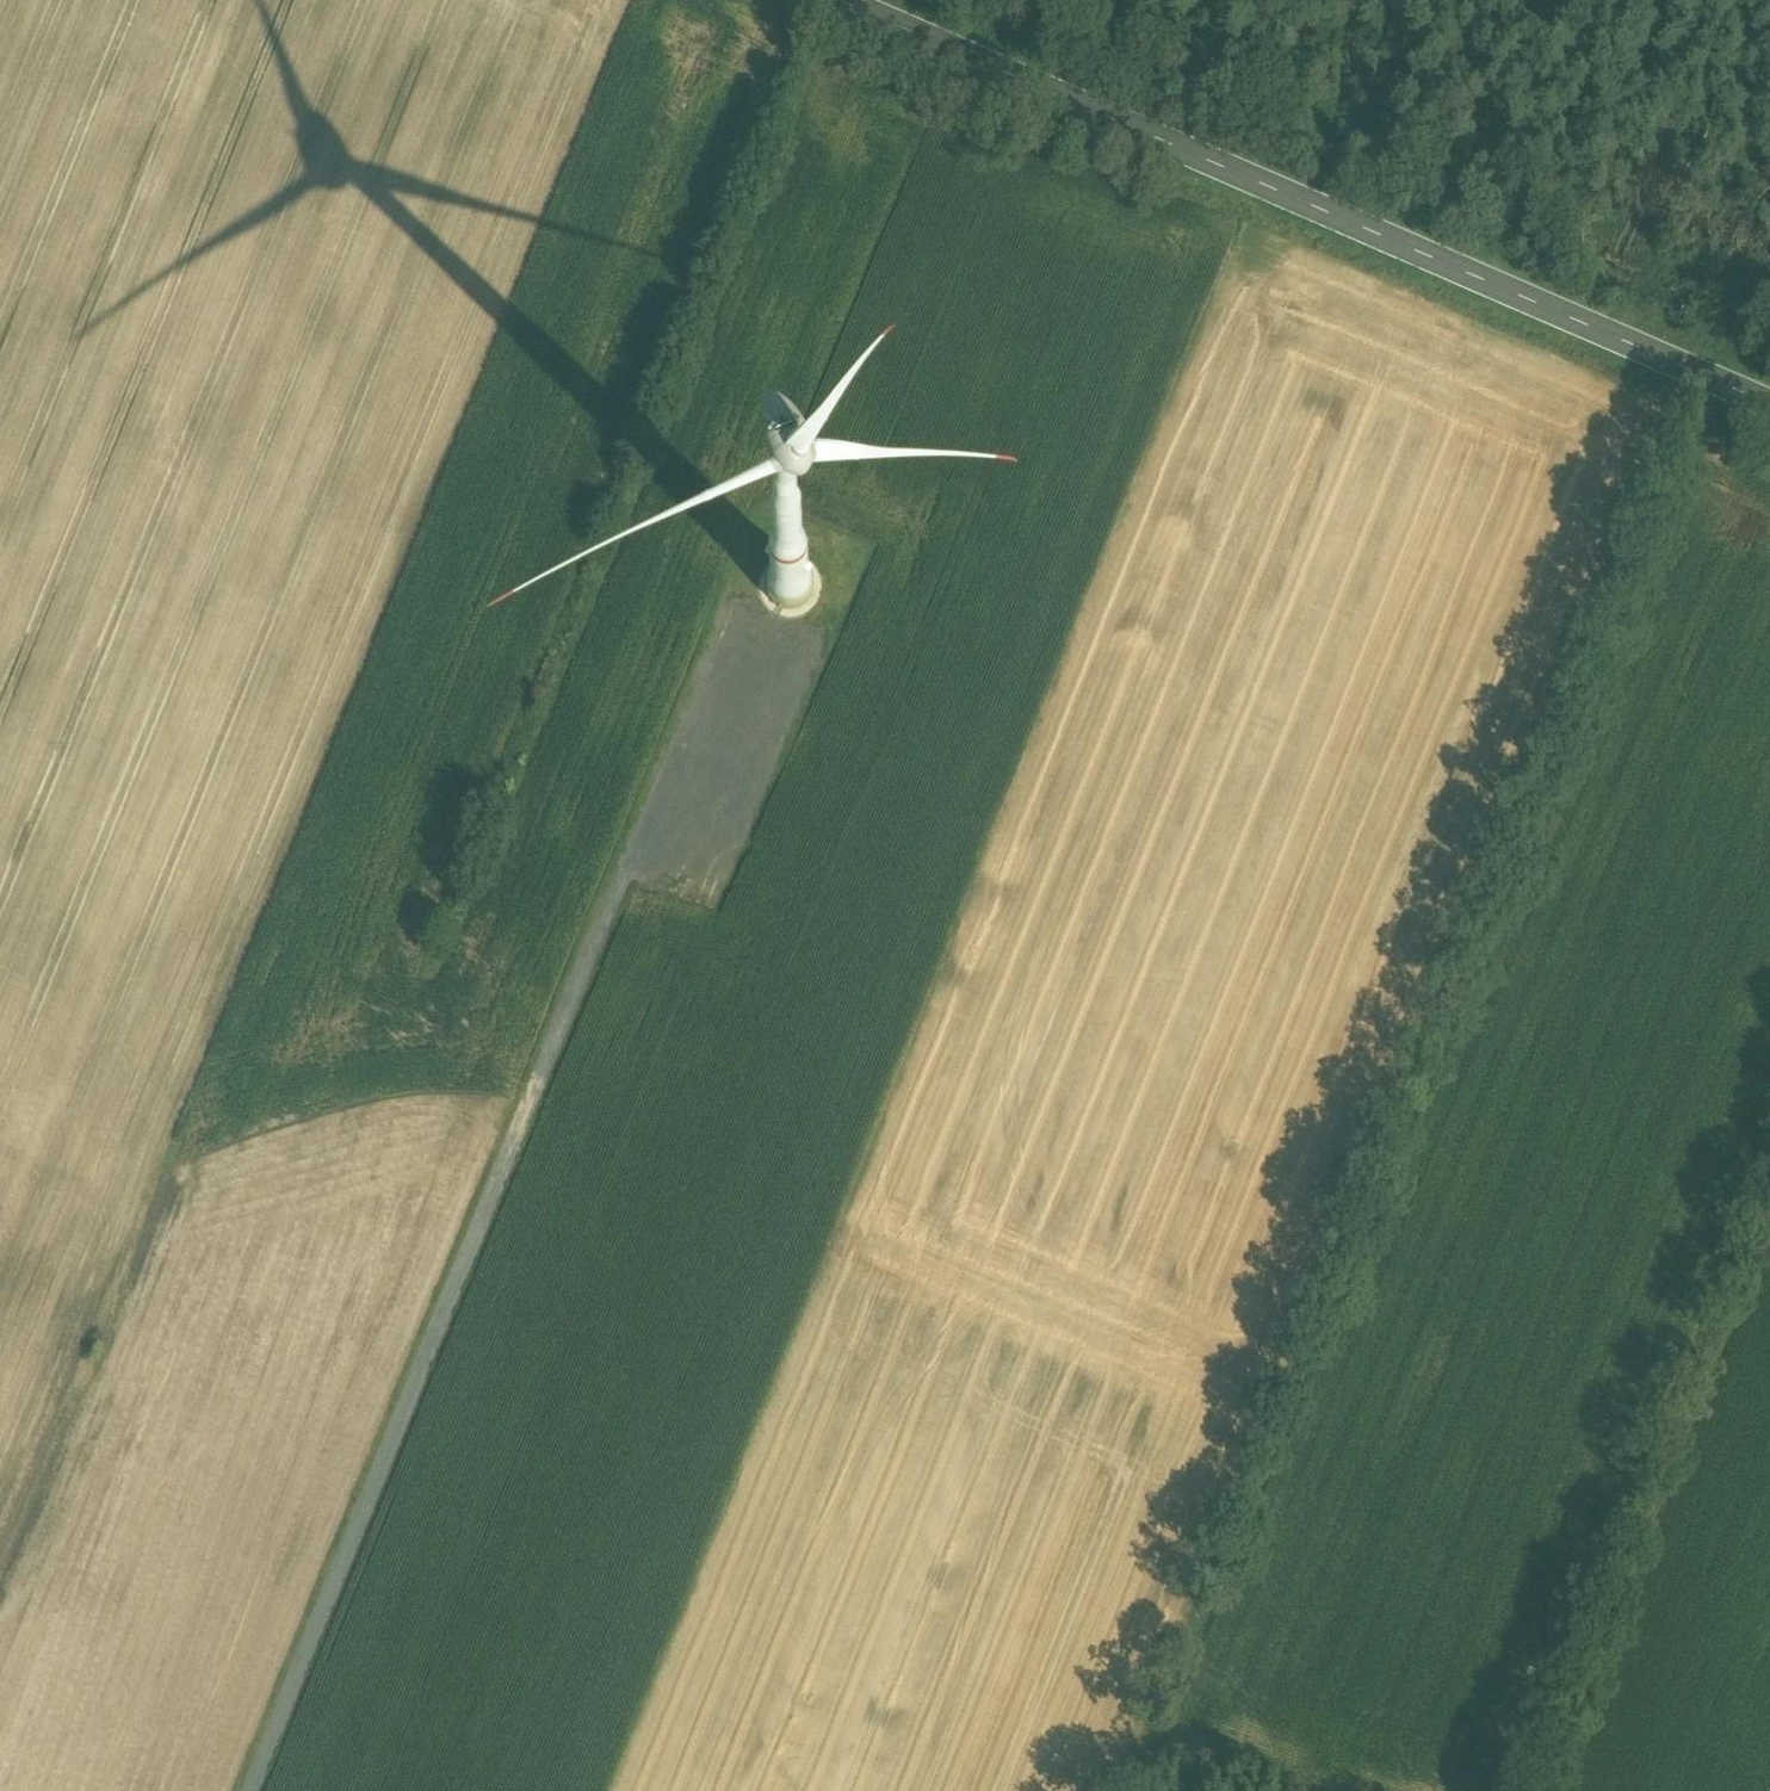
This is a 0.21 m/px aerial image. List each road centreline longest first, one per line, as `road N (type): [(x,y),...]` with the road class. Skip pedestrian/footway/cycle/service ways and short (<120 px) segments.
road 1 (secondary): [(834,0),(1769,406)]

